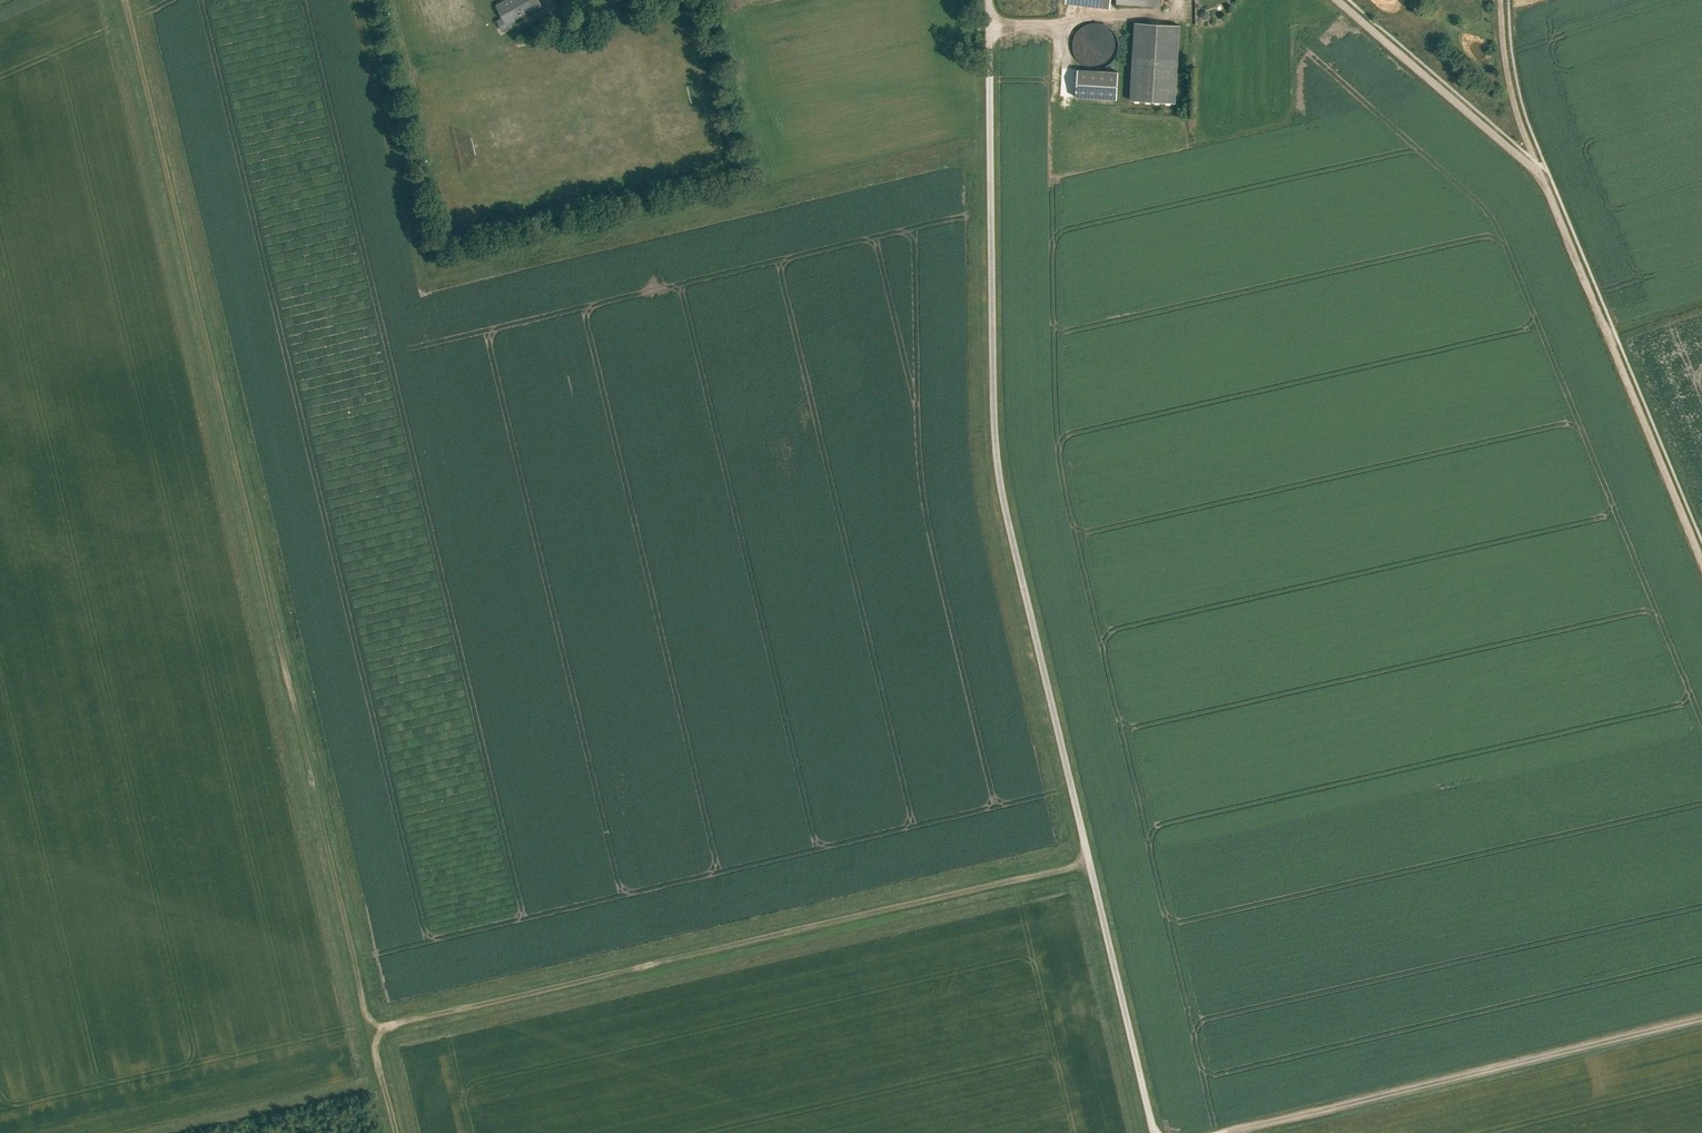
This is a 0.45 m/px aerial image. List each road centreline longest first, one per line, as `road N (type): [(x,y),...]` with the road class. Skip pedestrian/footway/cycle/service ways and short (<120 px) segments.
road 1 (unclassified): [(1154,1132),(1001,488),(988,0)]
road 2 (track): [(370,1031),(123,0)]
road 3 (track): [(1221,1132),(1701,1019)]
road 4 (track): [(1606,336),(1514,109),(1500,0)]
road 5 (track): [(1541,175),(1337,0)]
road 6 (track): [(1701,563),(1606,336)]

